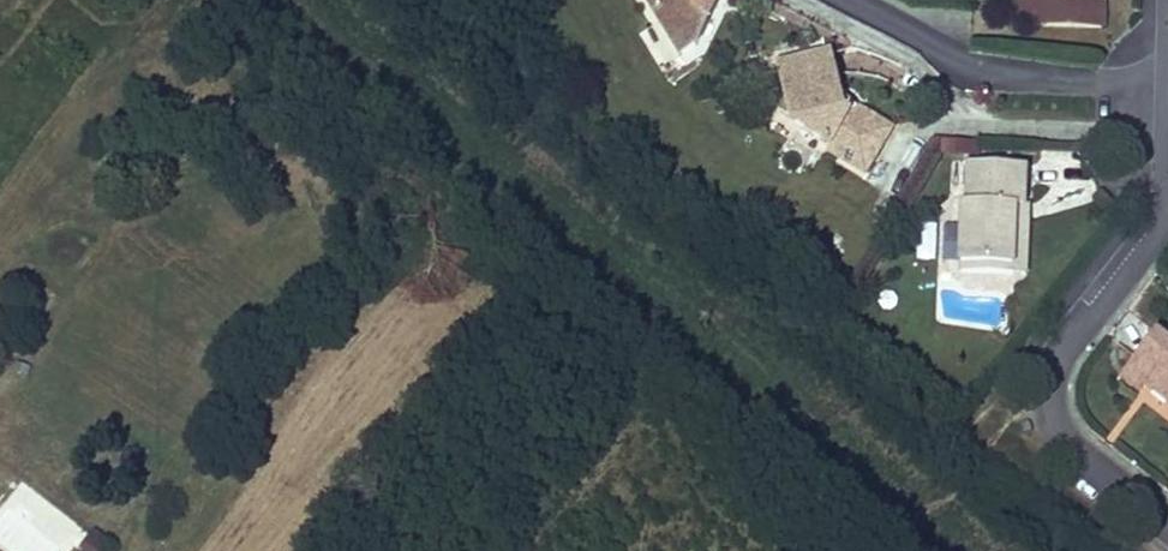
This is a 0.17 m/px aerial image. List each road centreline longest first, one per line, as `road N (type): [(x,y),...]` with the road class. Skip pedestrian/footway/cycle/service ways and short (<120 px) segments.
road 1 (residential): [(1167,206),(1048,360),(1057,424),(1167,512)]

